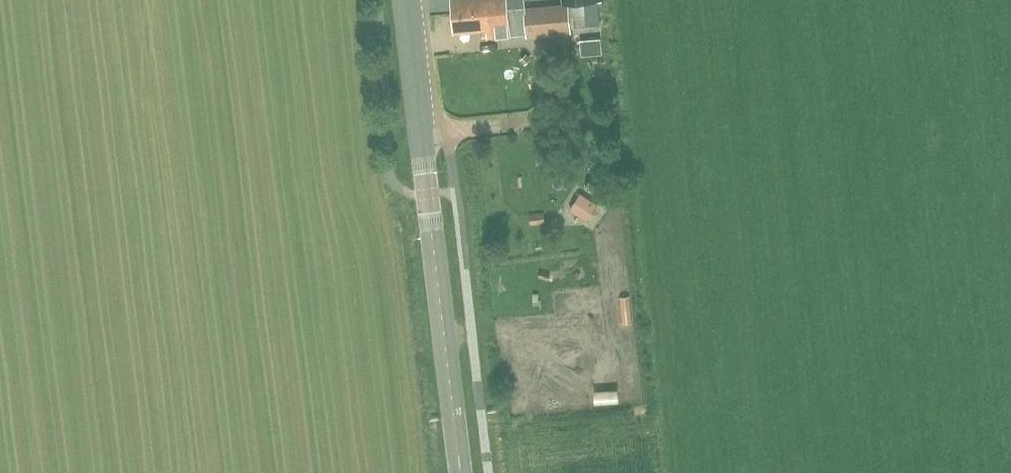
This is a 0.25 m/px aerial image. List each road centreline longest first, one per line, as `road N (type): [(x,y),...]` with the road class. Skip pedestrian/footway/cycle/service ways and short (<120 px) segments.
road 1 (tertiary): [(462,472),(405,0)]

